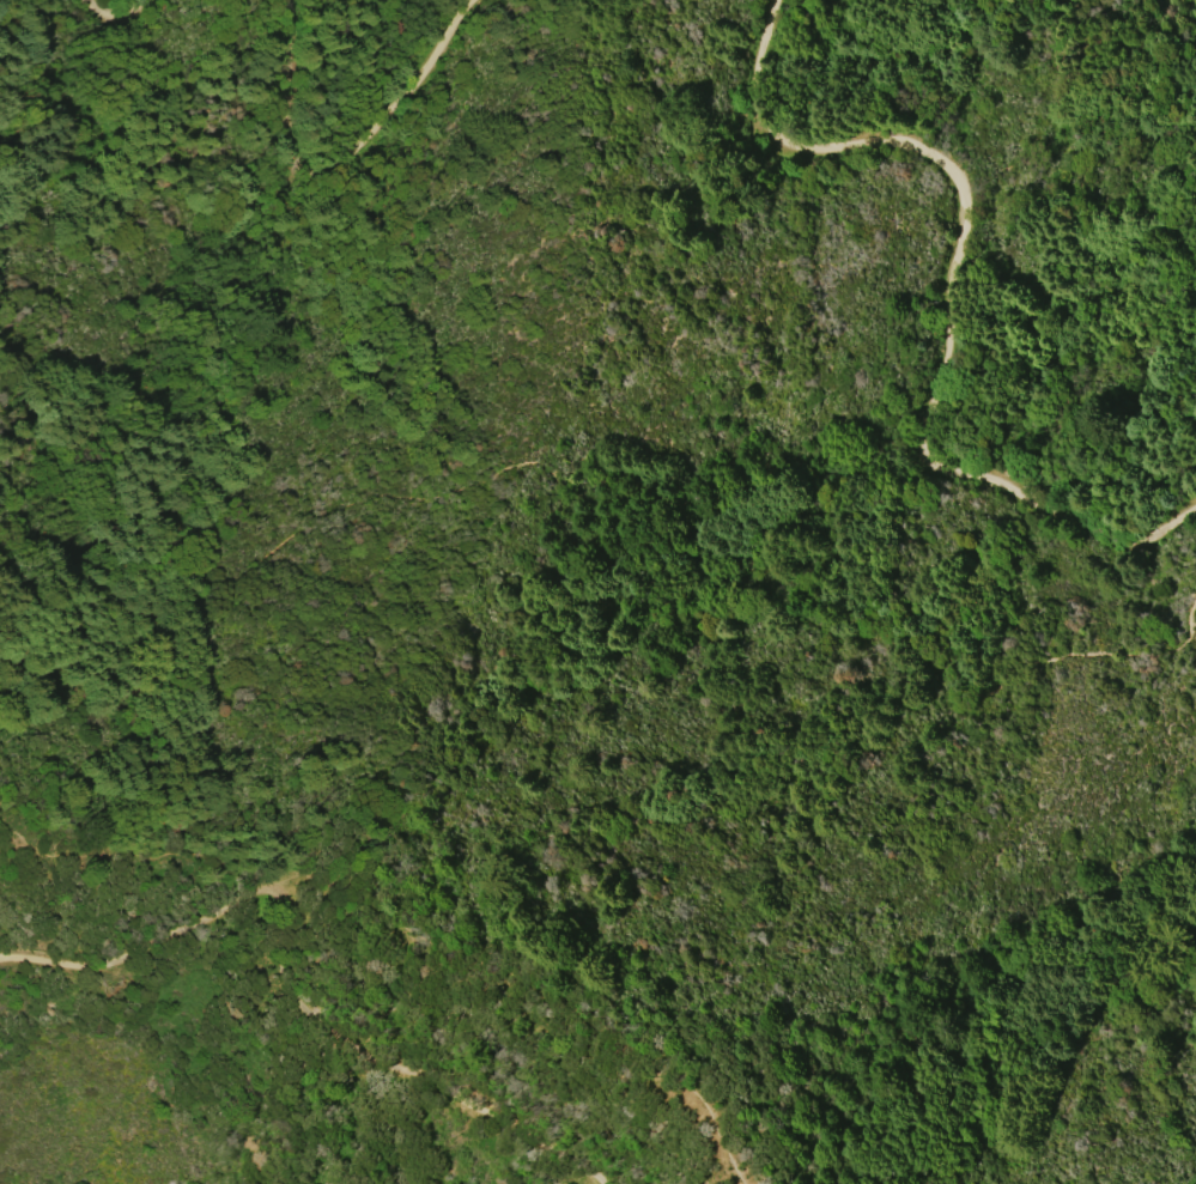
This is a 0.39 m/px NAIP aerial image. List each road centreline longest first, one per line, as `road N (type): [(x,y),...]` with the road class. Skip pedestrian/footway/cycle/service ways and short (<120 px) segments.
road 1 (track): [(597,1183),(506,1119),(358,1048),(318,1015),(298,991),(272,905),(232,910),(110,961),(0,954)]

